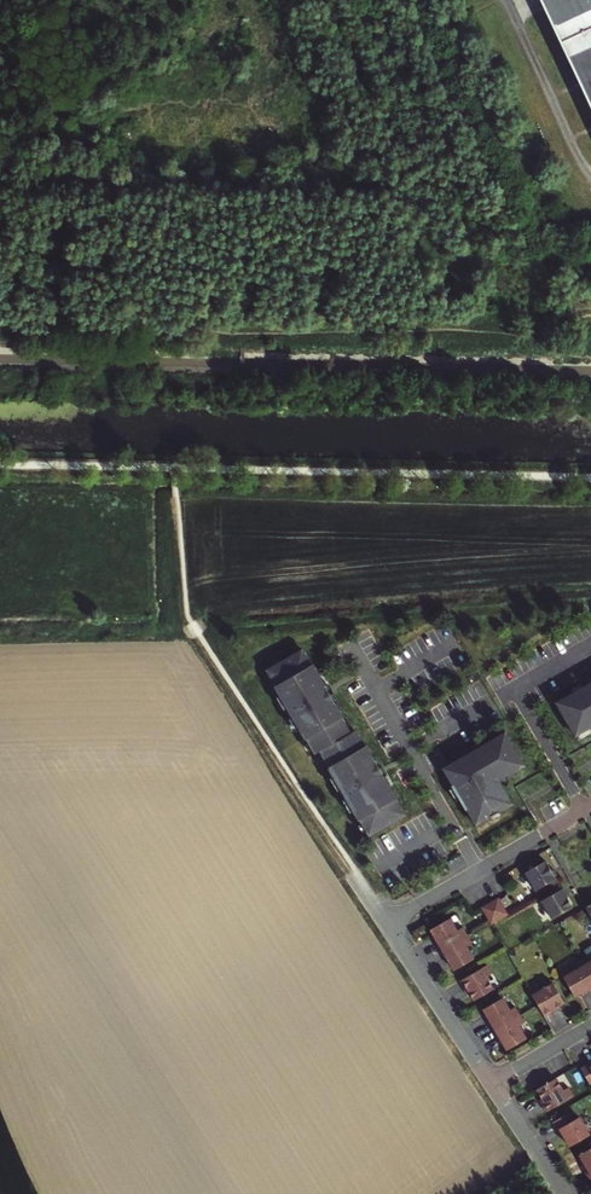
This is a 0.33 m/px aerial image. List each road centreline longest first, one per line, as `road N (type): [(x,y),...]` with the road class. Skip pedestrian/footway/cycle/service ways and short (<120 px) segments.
road 1 (residential): [(590,808),(388,925)]
road 2 (residential): [(493,1085),(388,925)]
road 3 (residential): [(567,1193),(493,1085)]

